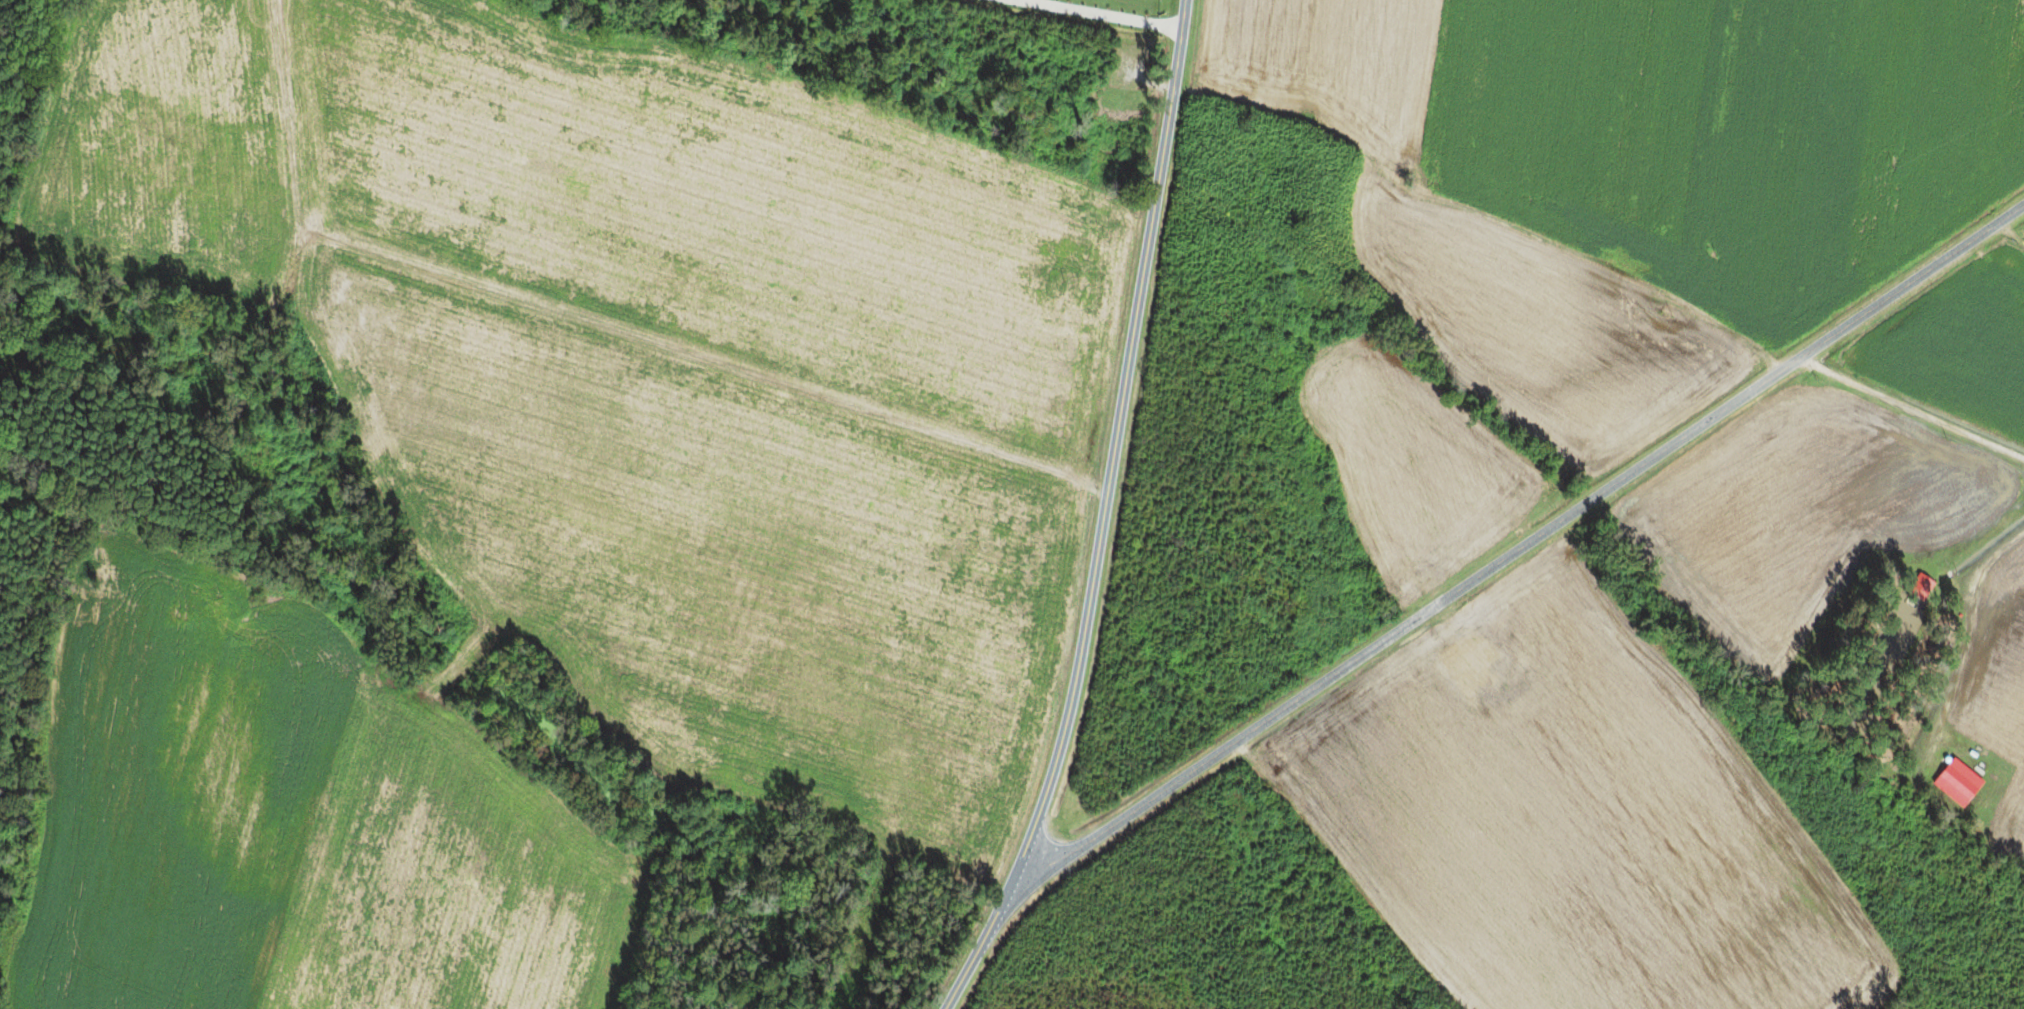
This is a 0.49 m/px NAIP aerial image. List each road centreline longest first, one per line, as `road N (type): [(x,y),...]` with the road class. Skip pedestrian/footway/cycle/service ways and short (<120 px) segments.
road 1 (residential): [(1020,864),(1055,862),(1140,807),(2023,205)]
road 2 (residential): [(941,1008),(1020,864),(1045,790),(1107,492),(1184,0)]

